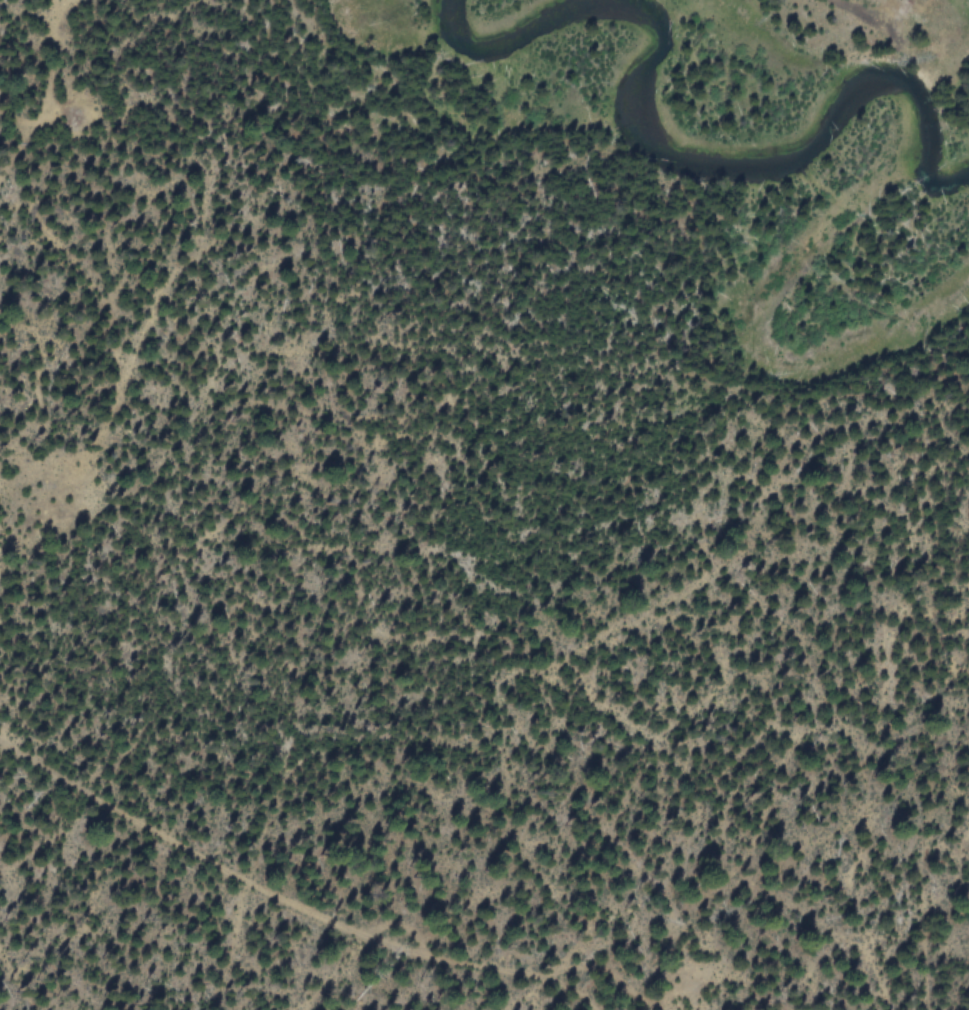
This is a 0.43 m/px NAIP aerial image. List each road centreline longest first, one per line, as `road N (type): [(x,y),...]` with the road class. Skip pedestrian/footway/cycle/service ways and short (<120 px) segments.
road 1 (track): [(584,1009),(553,967),(401,956),(0,739)]

